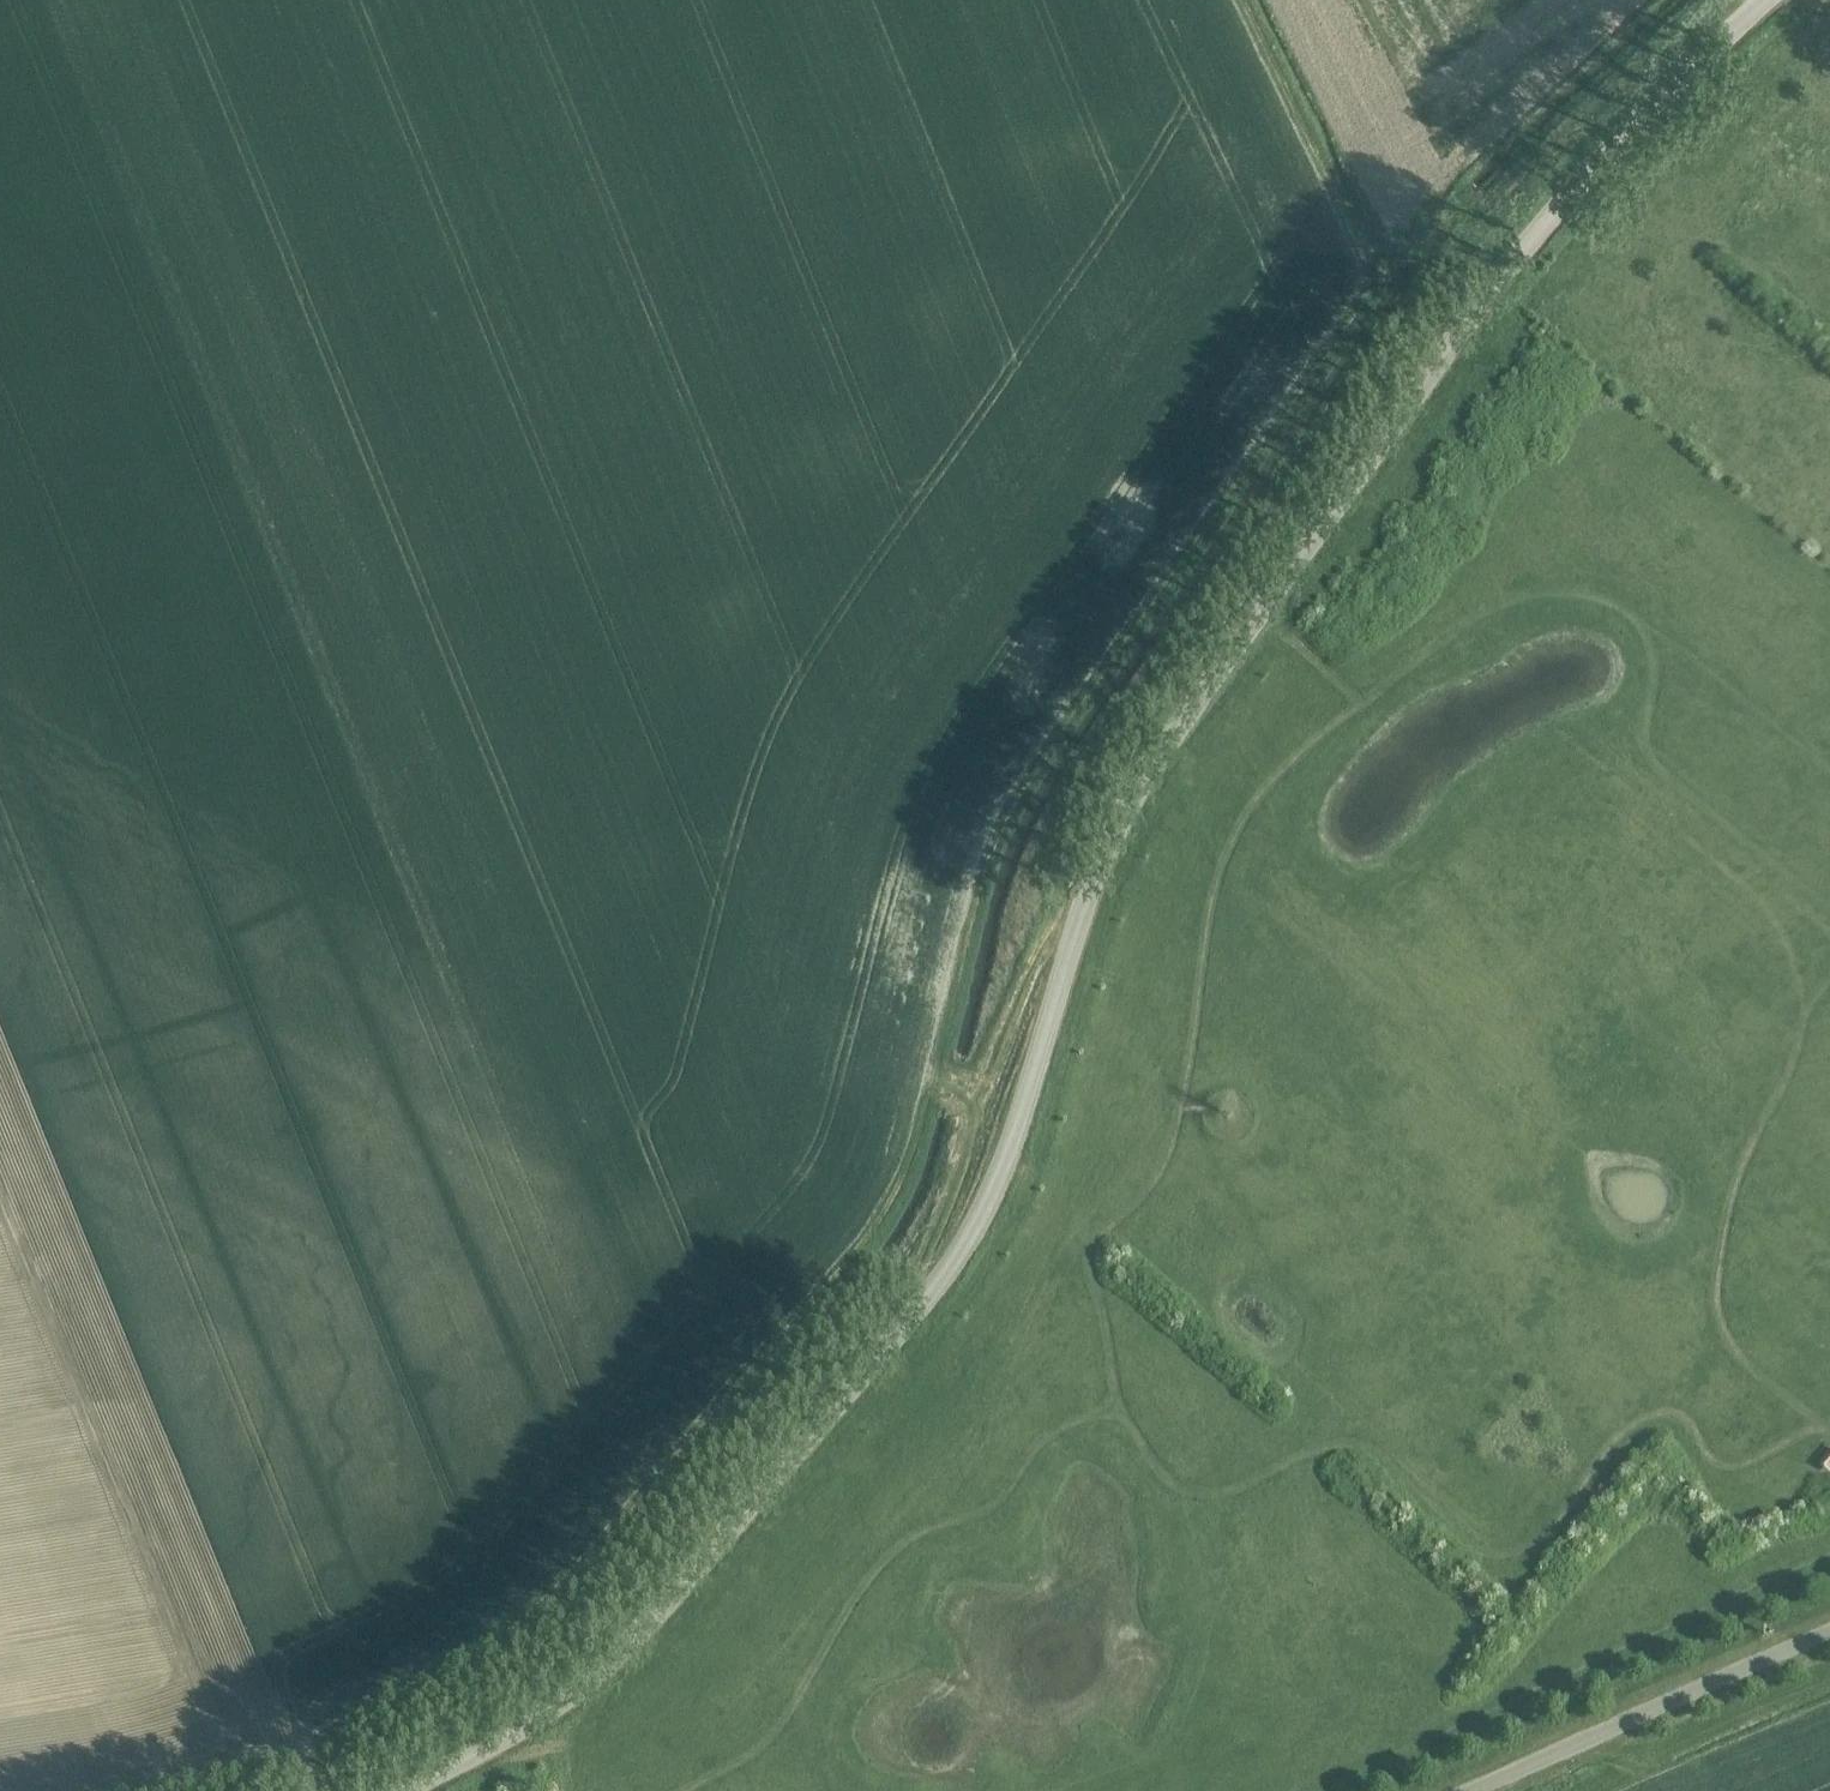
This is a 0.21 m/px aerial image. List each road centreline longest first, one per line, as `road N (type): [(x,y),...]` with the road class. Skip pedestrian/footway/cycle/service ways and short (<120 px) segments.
road 1 (unclassified): [(400,1790),(552,1707),(610,1660),(935,1284),(1001,1168),(1088,887),(1143,775),(1517,255),(1659,99),(1766,0)]
road 2 (unclassified): [(1469,1790),(1829,1631)]

